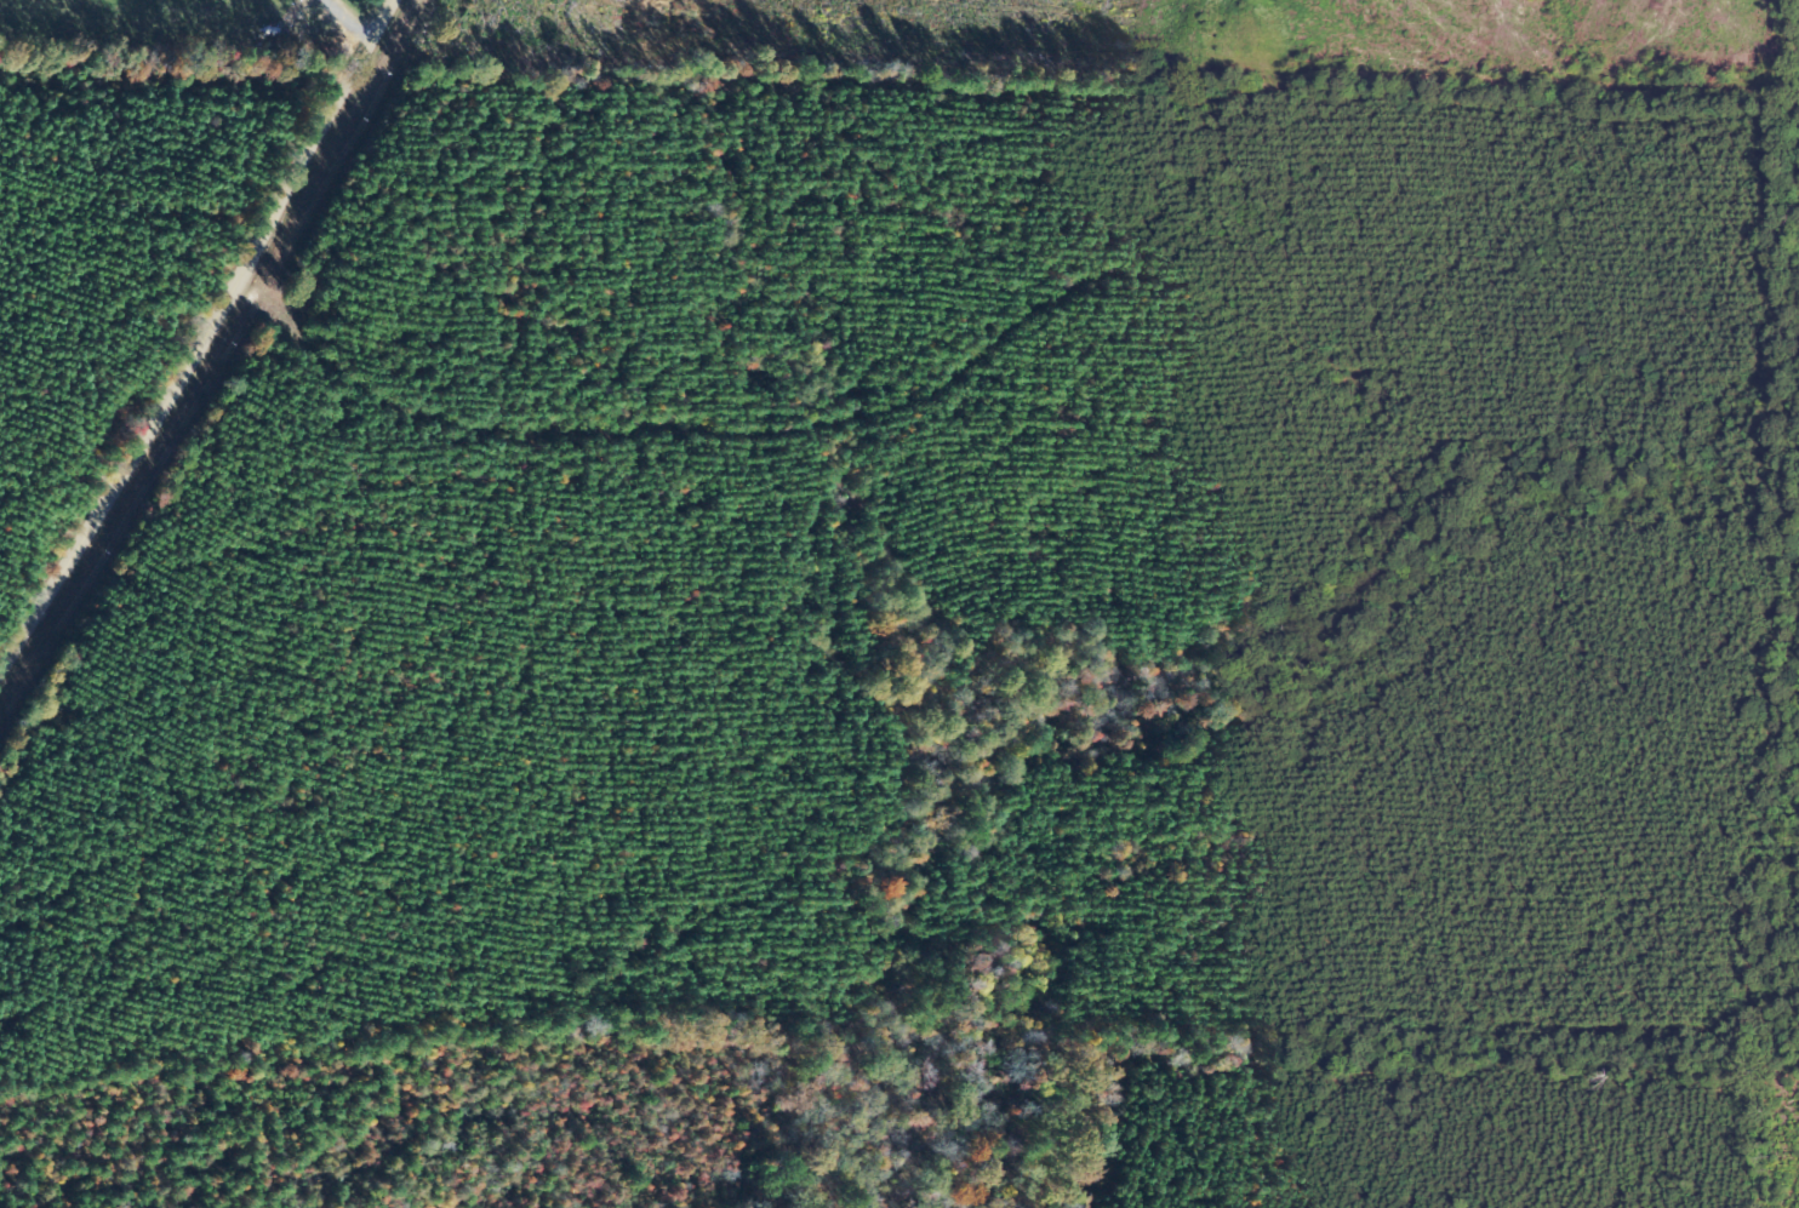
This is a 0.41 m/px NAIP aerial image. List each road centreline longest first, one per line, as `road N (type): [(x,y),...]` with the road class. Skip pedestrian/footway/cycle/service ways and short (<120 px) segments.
road 1 (residential): [(0,823),(486,0)]

